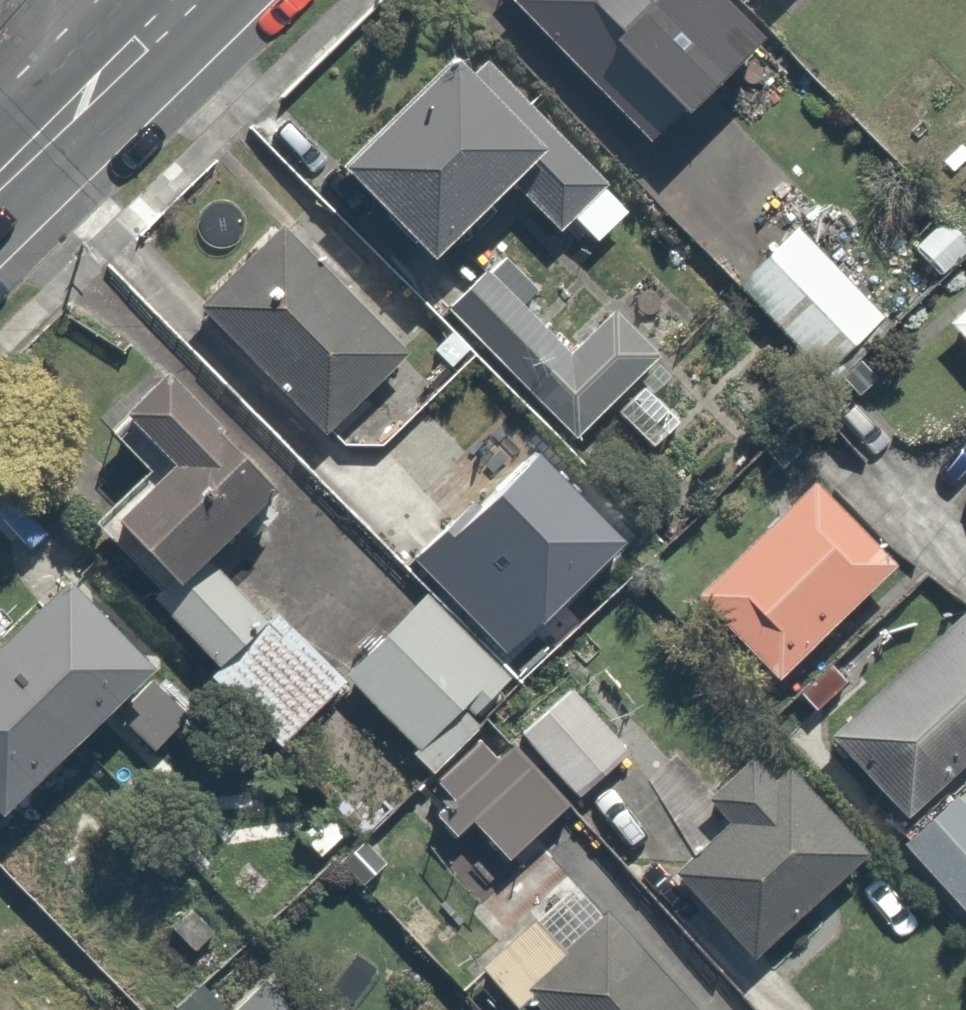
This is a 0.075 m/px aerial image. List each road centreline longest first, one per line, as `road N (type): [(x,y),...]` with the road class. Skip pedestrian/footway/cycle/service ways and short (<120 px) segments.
road 1 (secondary): [(0,182),(182,5)]

